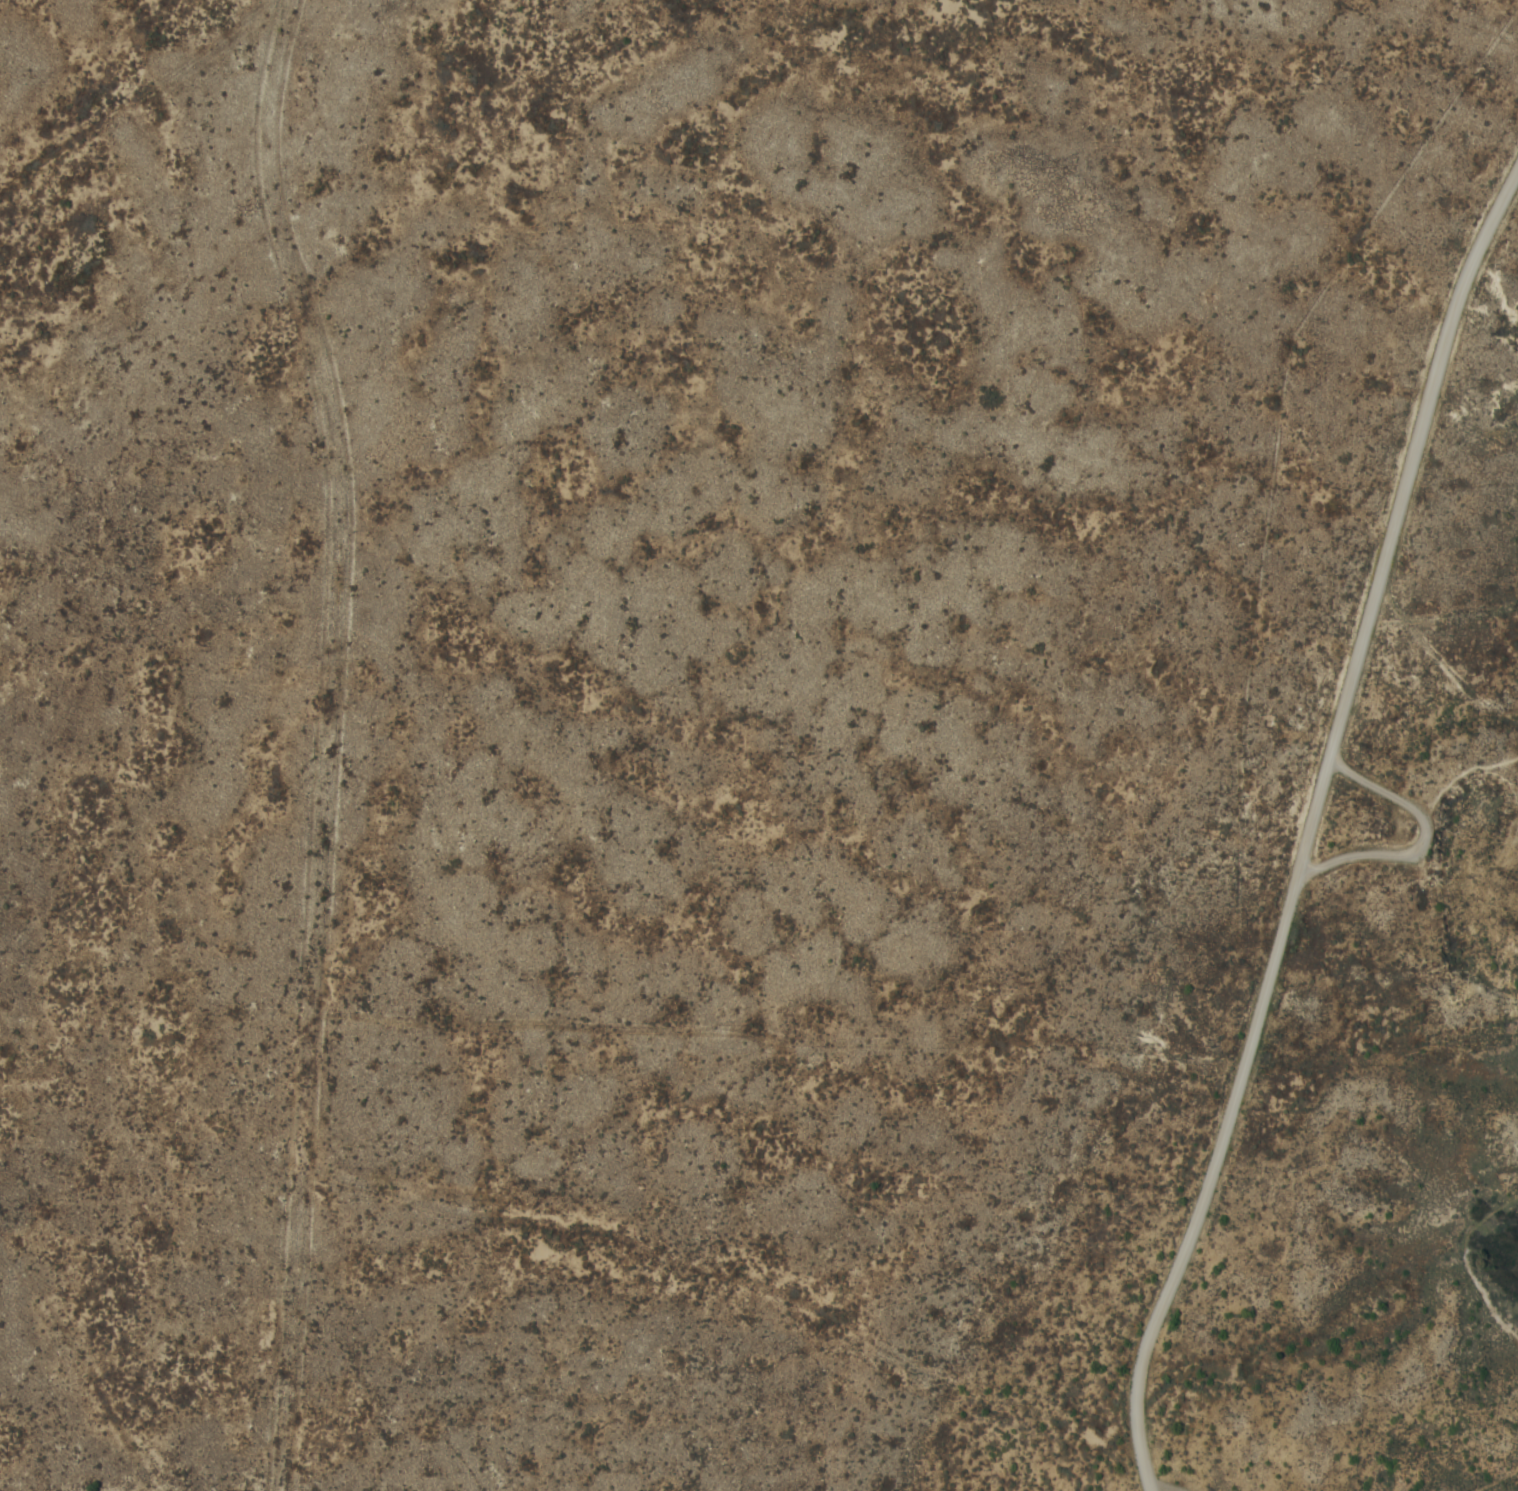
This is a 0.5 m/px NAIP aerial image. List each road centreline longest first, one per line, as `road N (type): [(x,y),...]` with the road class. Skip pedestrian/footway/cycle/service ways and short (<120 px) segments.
road 1 (residential): [(1517,178),(1450,330),(1254,1044),(1150,1346),(1143,1440),(1158,1490)]

